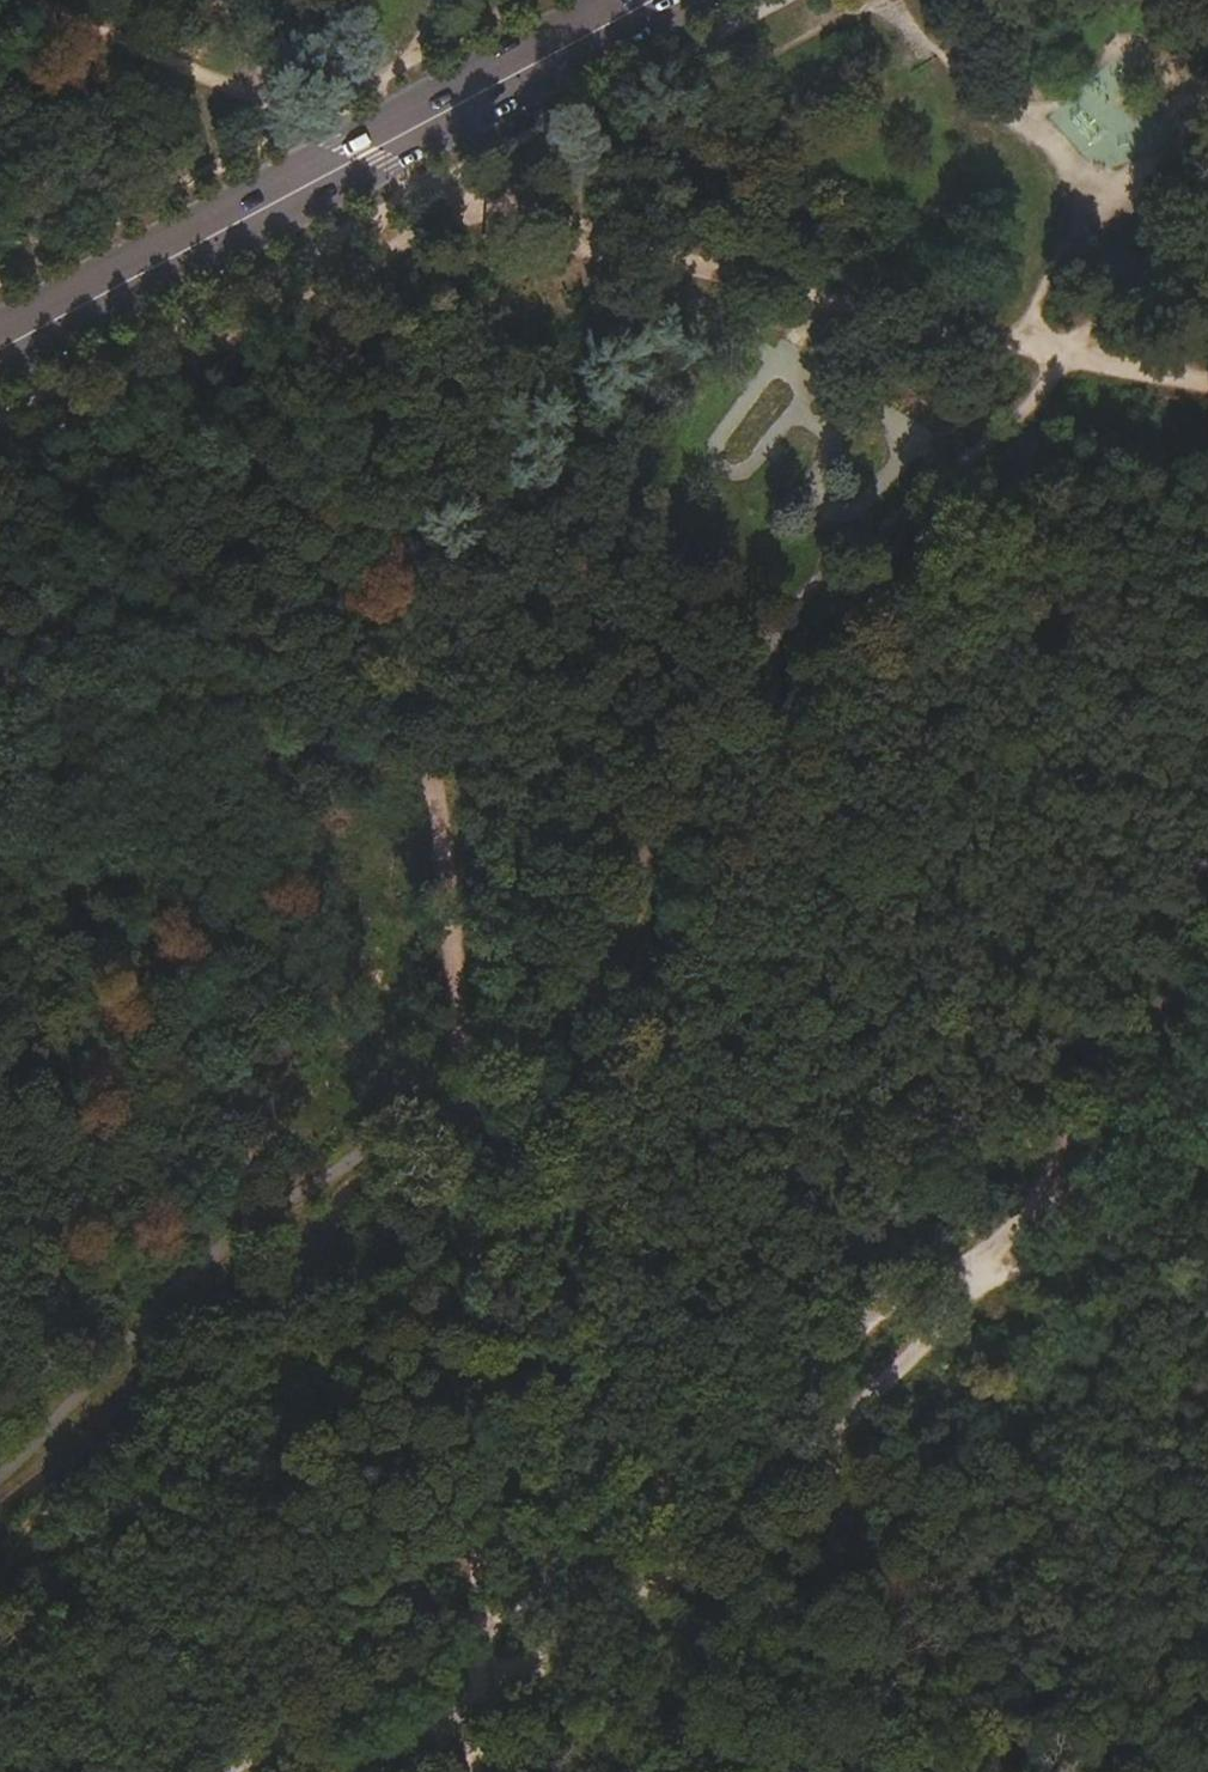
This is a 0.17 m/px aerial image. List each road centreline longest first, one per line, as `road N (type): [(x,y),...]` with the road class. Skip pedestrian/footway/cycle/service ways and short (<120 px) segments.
road 1 (track): [(468,1111),(526,1081),(533,1031),(569,999),(629,901),(674,783),(780,623),(871,533),(1039,394)]
road 2 (track): [(303,255),(350,372),(377,487),(443,887),(468,1111)]
road 3 (primary): [(652,0),(0,349)]
road 4 (track): [(483,1619),(629,1544),(840,1340),(900,1293),(1010,1229)]
road 5 (track): [(445,180),(489,208),(777,291),(1031,344)]
road 6 (track): [(0,1476),(229,1240),(377,1144),(468,1111)]
road 7 (track): [(468,1111),(483,1619)]
road 8 (track): [(15,0),(292,125)]
road 9 (track): [(242,1771),(483,1619)]
road 10 (track): [(1065,353),(1207,233)]
road 11 (track): [(483,1619),(472,1771)]
road 12 (track): [(1065,353),(1207,390)]
road 13 (track): [(216,0),(257,74),(268,113)]

